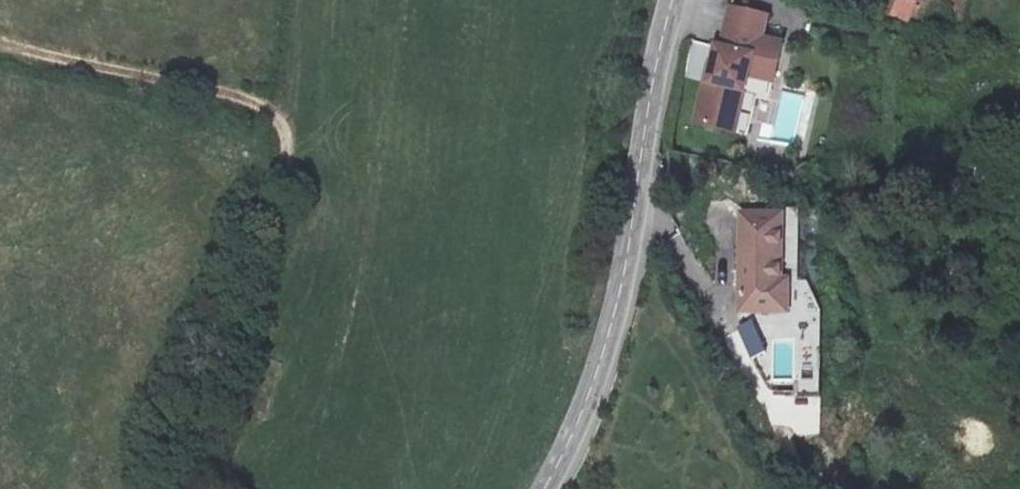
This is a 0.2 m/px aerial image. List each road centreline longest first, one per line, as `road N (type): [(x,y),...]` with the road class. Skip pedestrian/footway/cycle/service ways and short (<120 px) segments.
road 1 (unclassified): [(676,0),(626,286),(578,440),(547,488)]
road 2 (track): [(288,143),(222,386),(171,488)]
road 3 (track): [(0,48),(264,103),(288,143)]
road 4 (track): [(297,0),(288,143)]

